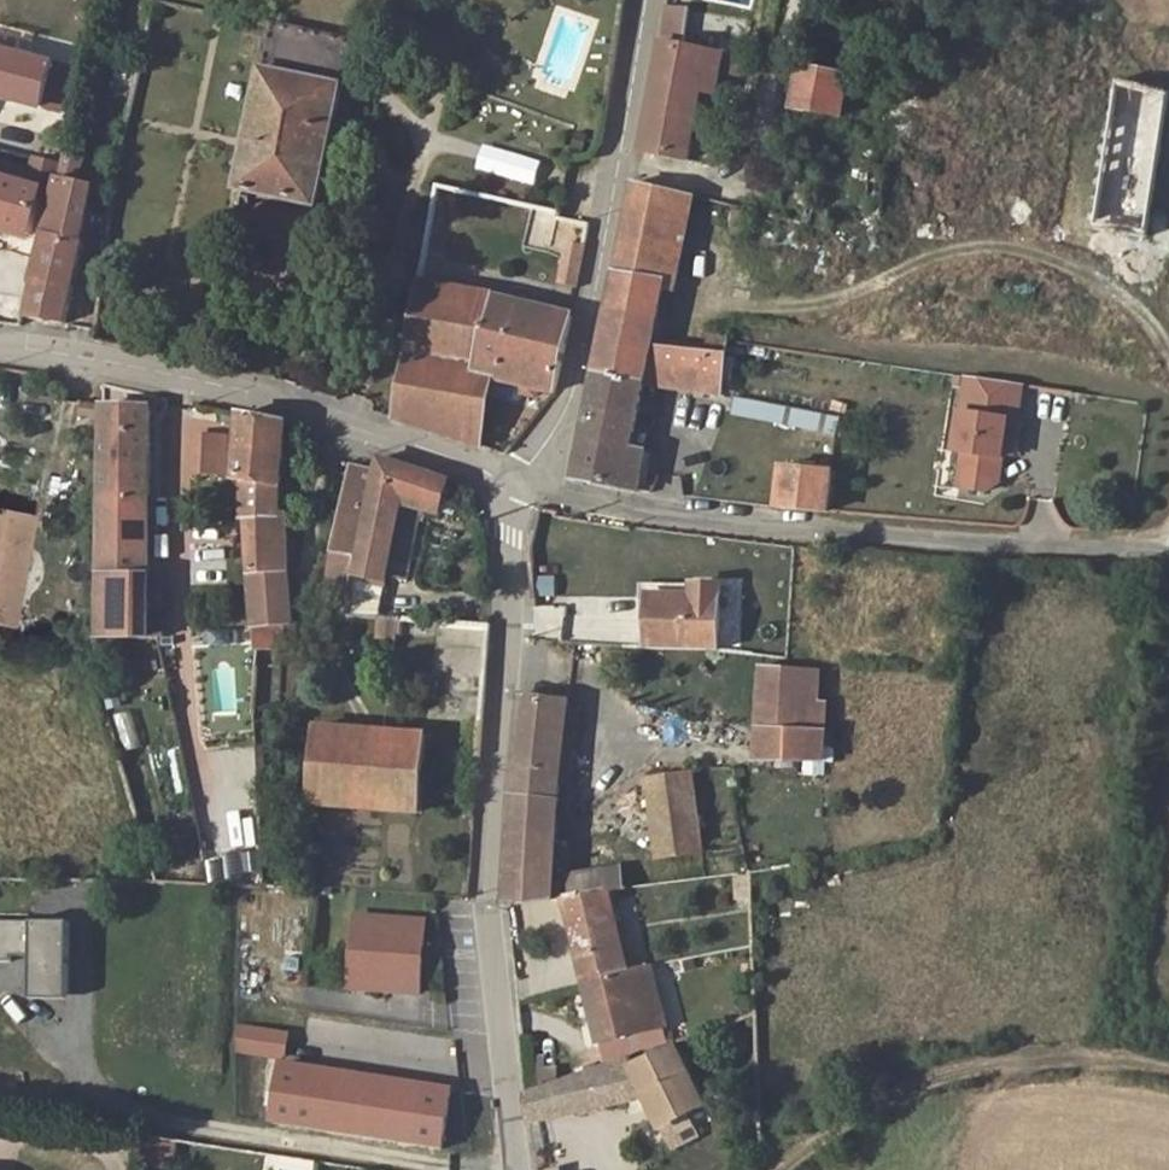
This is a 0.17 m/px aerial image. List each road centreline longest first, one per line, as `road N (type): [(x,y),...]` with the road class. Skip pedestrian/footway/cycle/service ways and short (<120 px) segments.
road 1 (unclassified): [(518,1169),(489,879),(515,487)]
road 2 (unclassified): [(515,487),(978,545),(1168,551)]
road 3 (unclassified): [(0,349),(281,399),(515,487)]
road 4 (unclassified): [(515,487),(568,398),(635,0)]
road 5 (track): [(804,1169),(972,1069),(1168,1062)]

